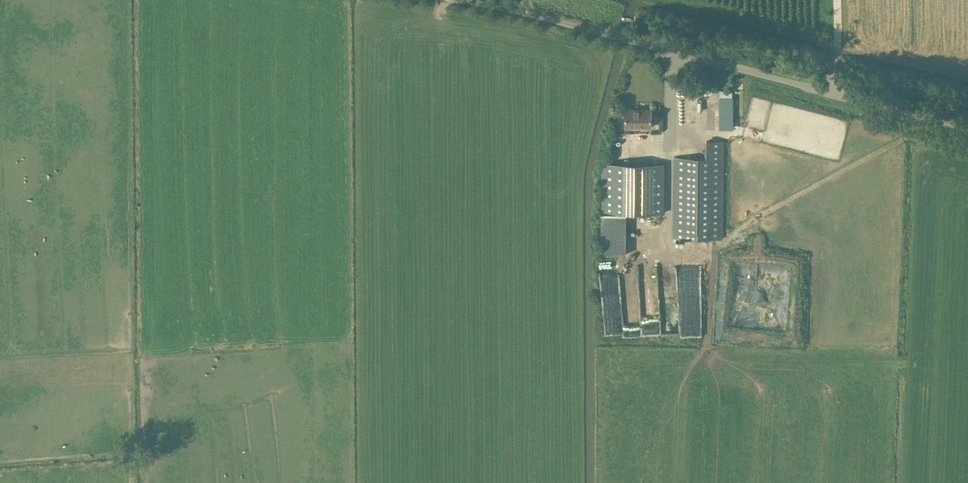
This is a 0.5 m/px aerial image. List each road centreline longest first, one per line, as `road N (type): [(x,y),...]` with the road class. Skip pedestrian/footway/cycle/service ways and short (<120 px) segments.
road 1 (unclassified): [(967,129),(459,0)]

